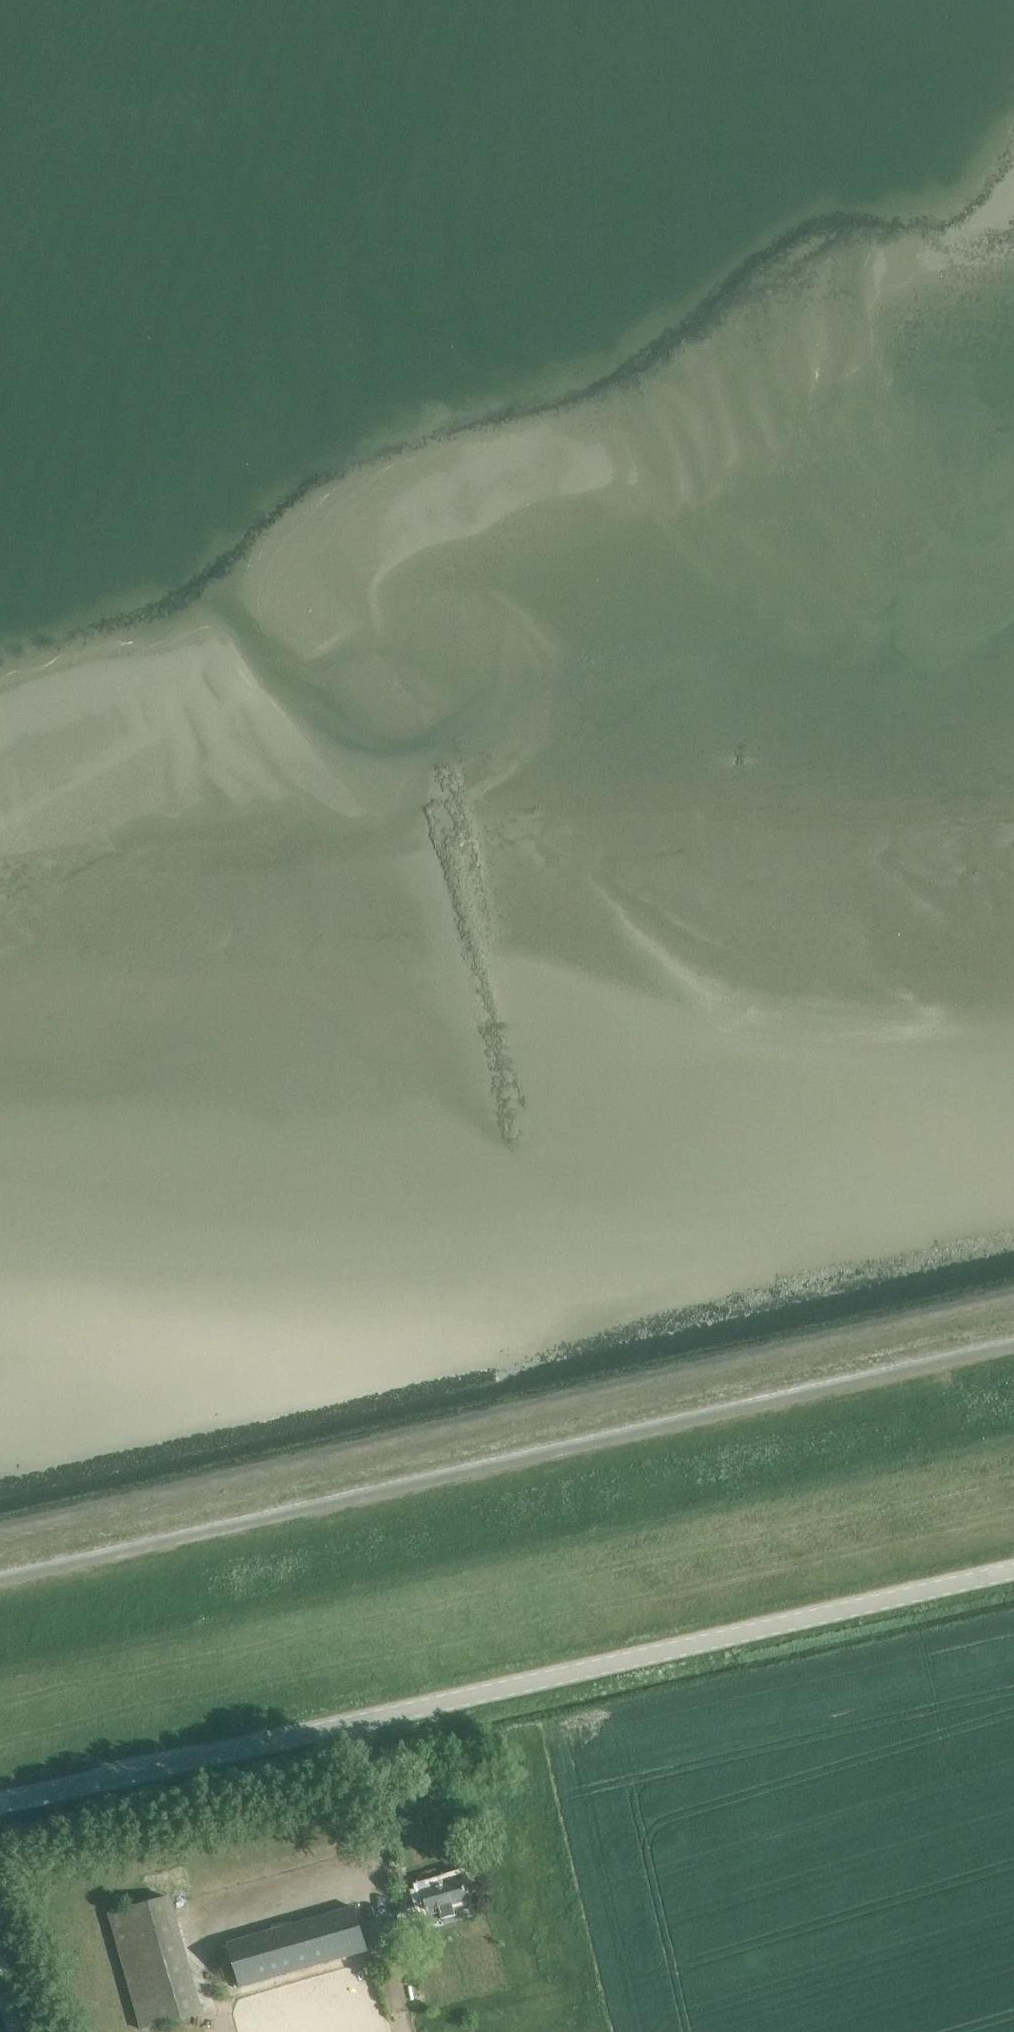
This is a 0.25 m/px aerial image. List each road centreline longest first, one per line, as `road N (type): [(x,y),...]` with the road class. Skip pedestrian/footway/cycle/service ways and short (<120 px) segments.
road 1 (tertiary): [(0,1805),(1013,1567)]

